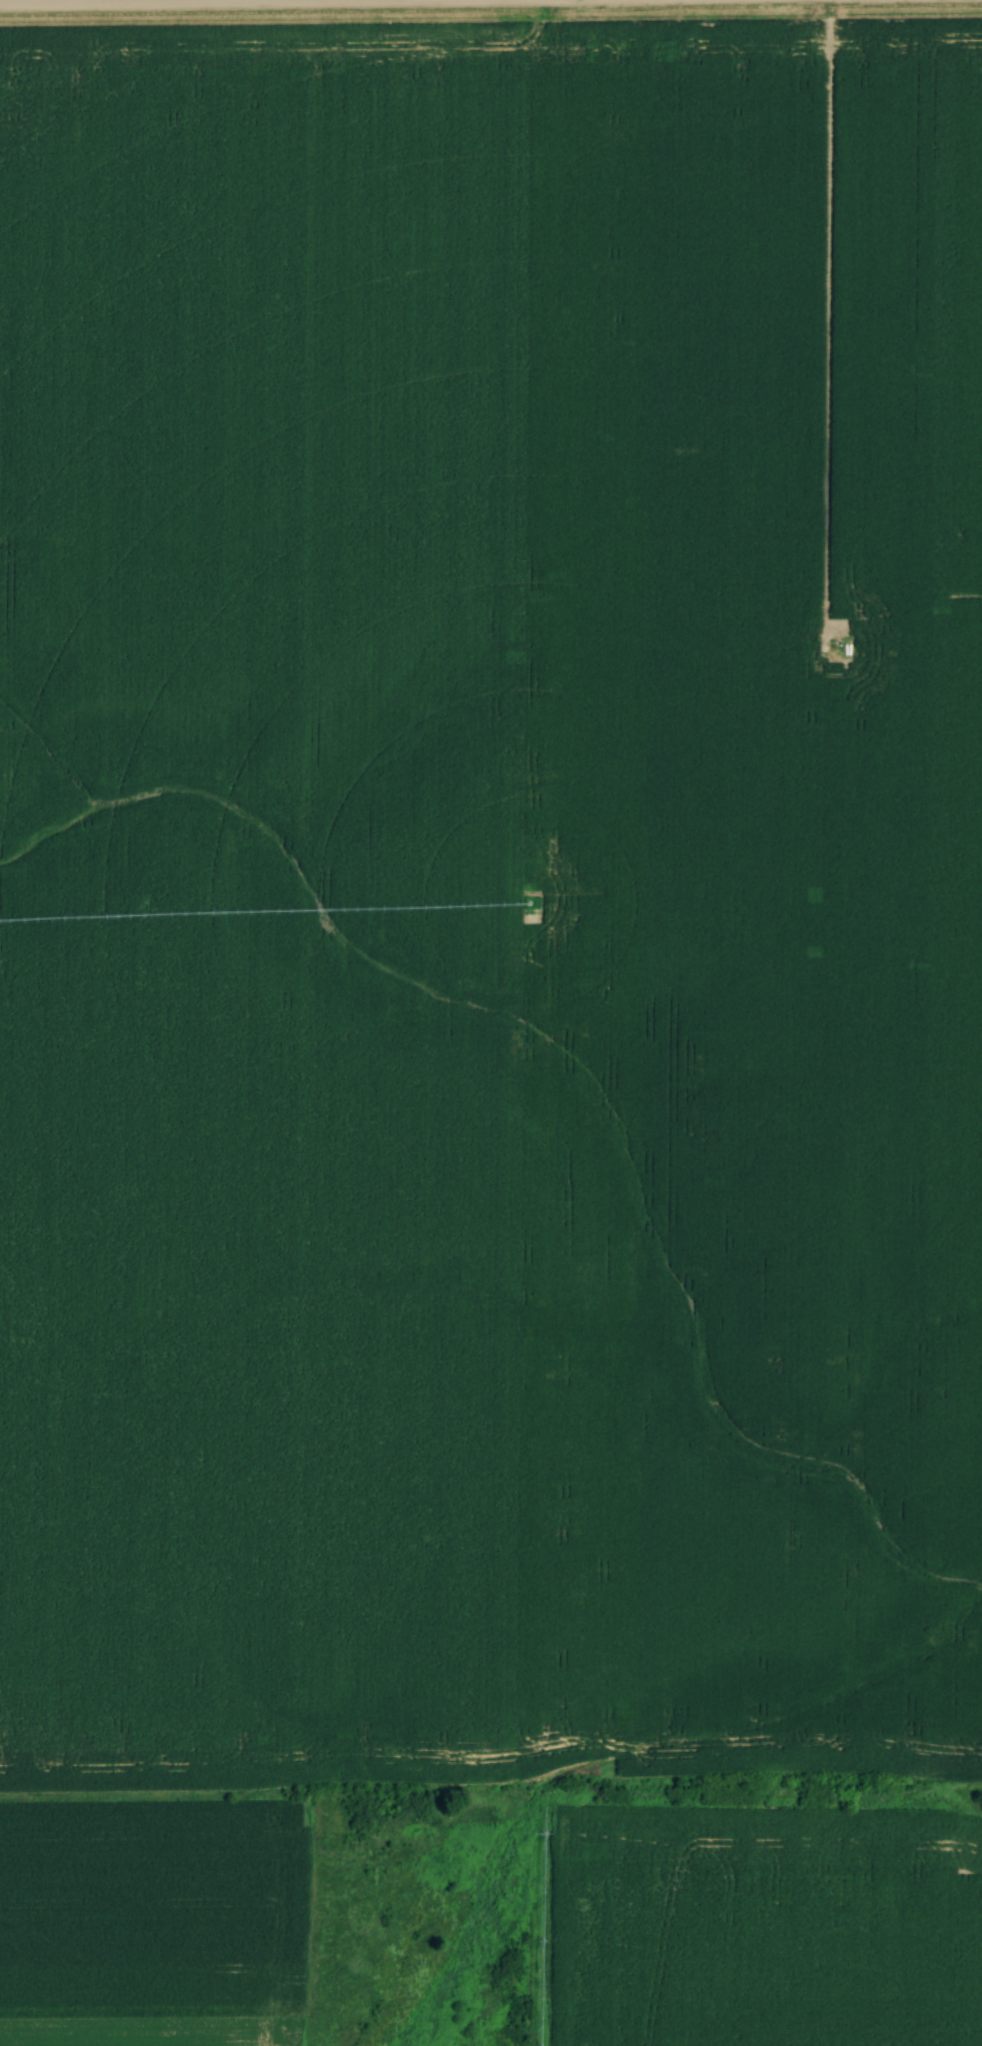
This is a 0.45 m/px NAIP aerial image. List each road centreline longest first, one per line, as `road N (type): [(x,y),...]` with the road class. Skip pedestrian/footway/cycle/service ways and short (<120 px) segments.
road 1 (residential): [(0,7),(778,0)]

